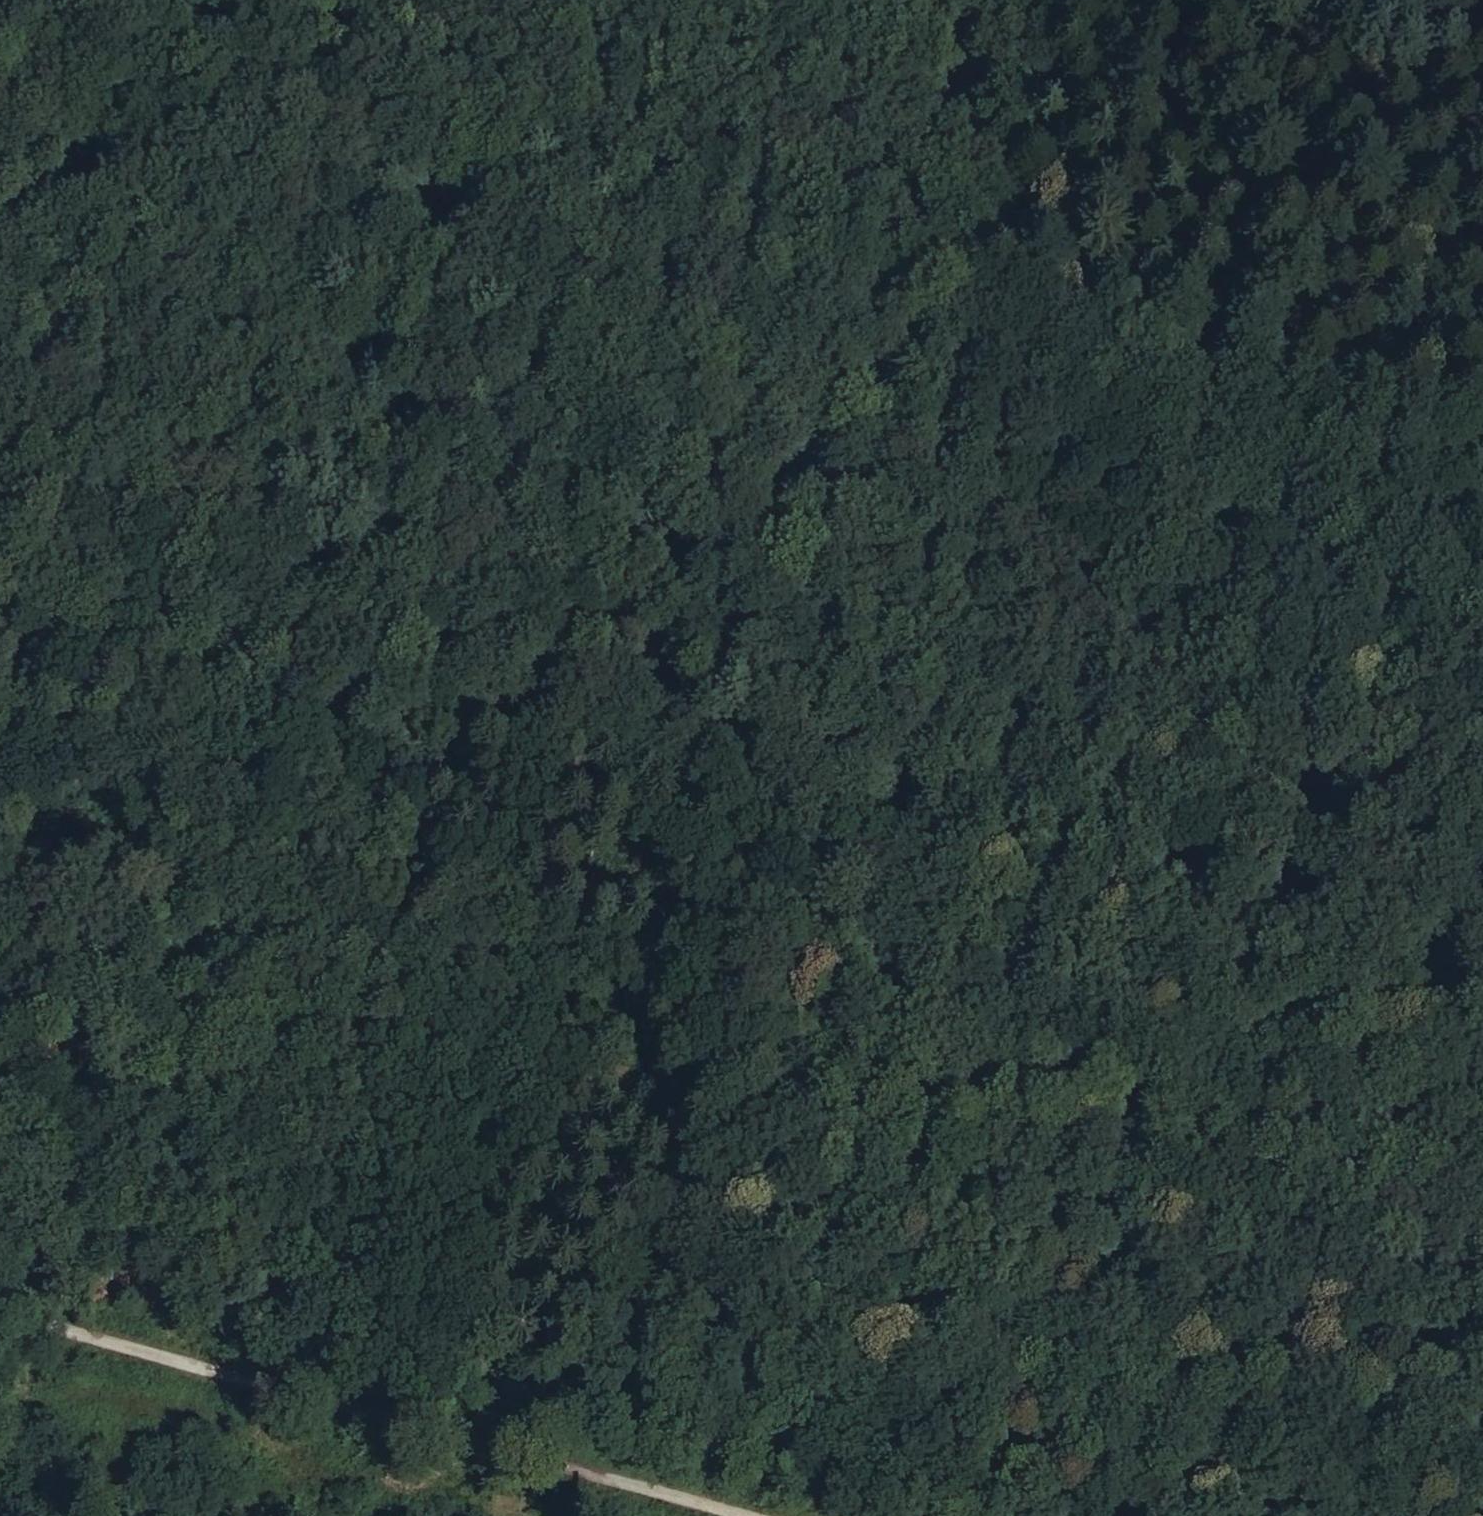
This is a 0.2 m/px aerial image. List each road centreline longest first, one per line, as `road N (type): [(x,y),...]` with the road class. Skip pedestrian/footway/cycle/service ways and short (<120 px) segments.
road 1 (track): [(0,1296),(779,1515)]

